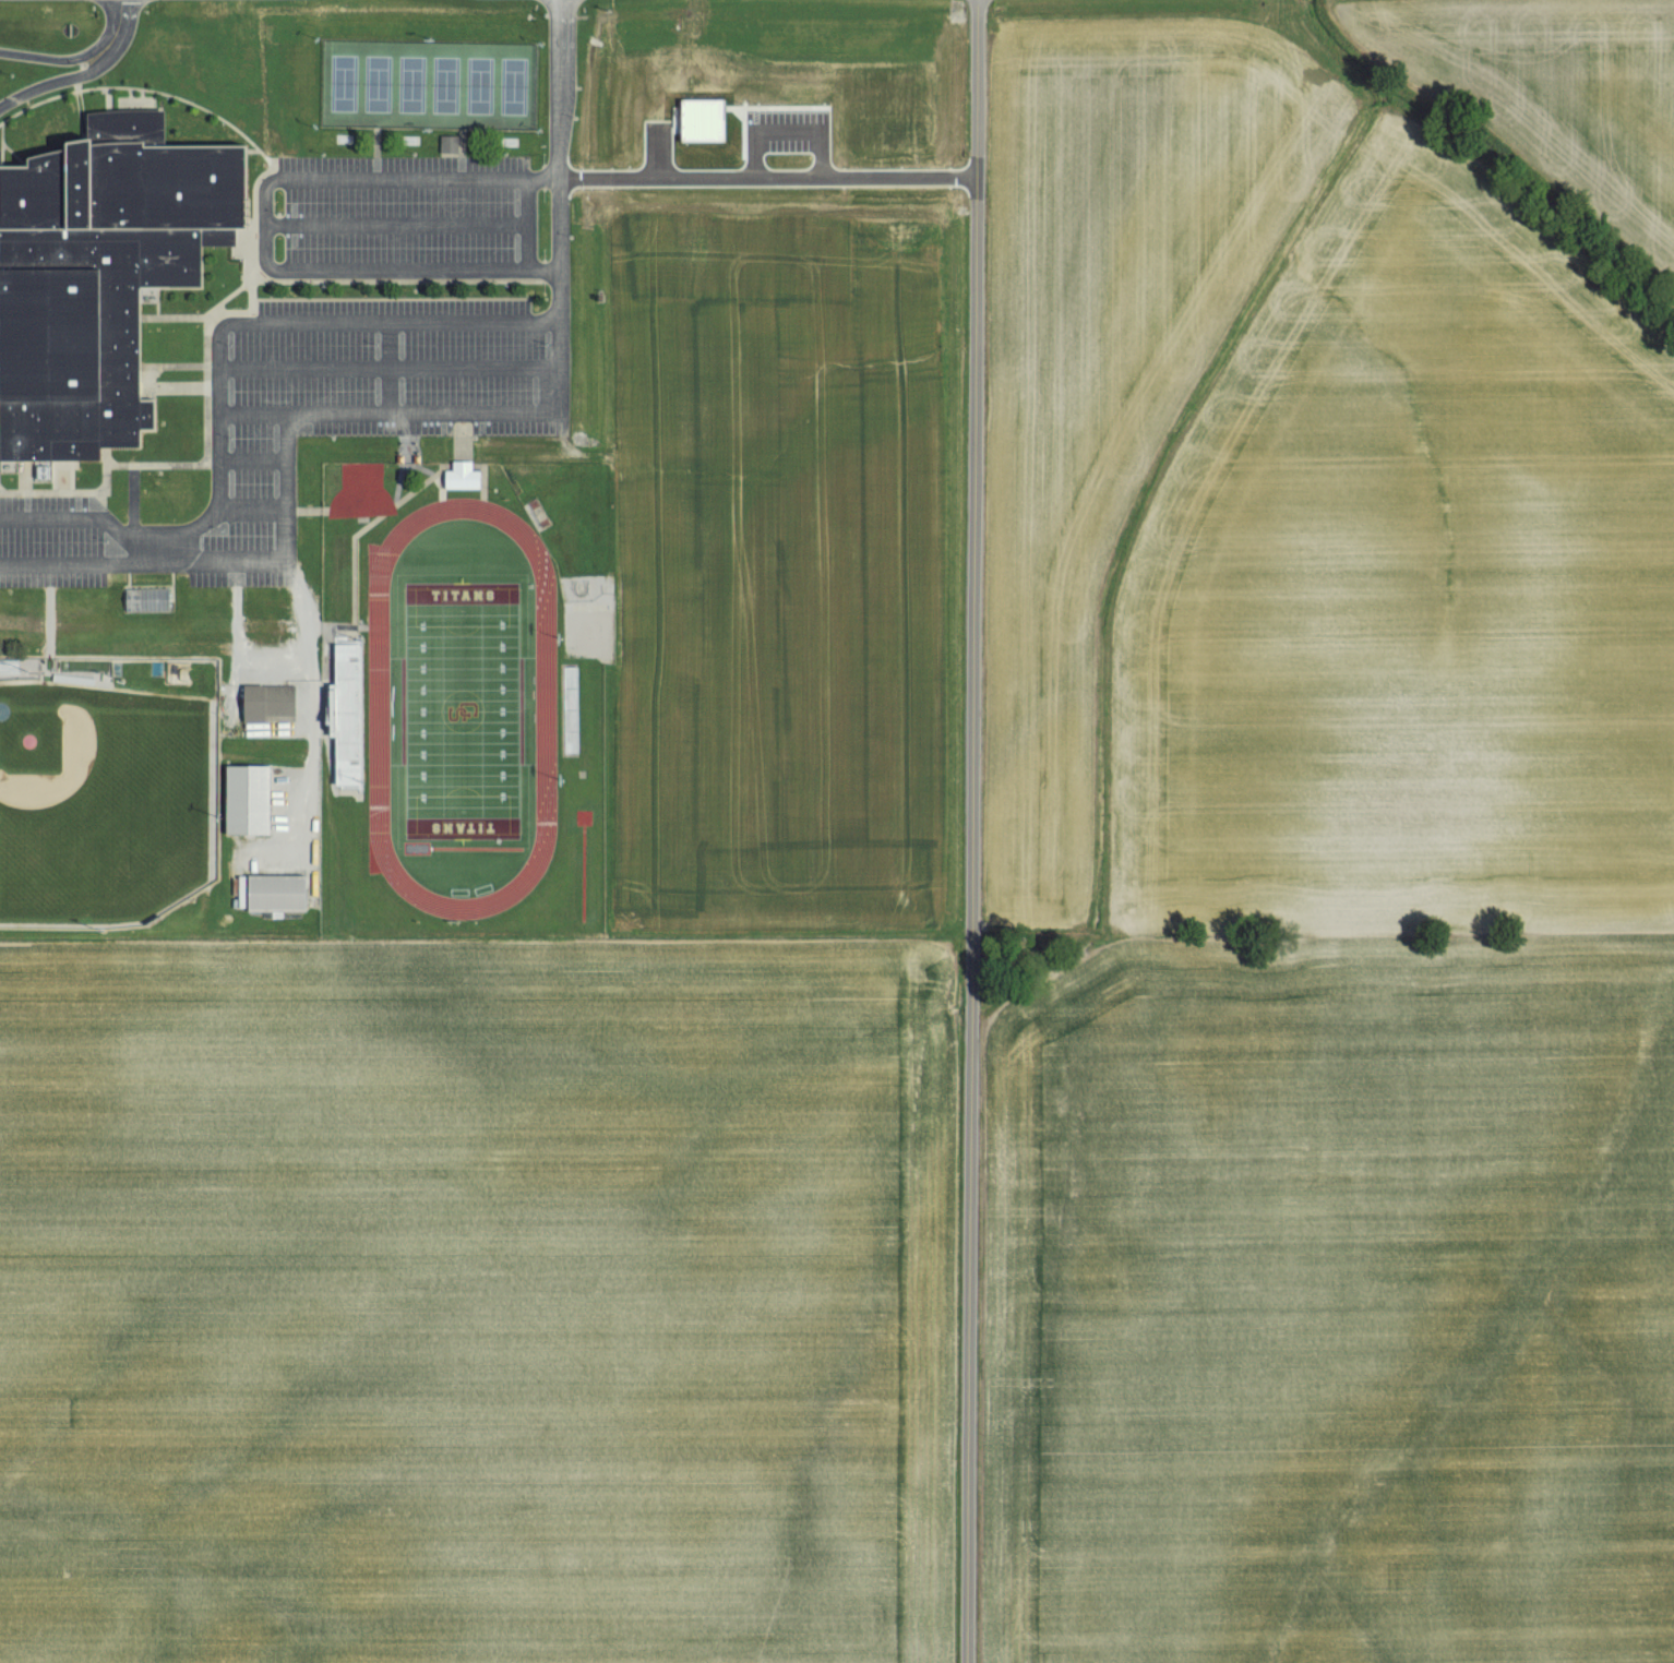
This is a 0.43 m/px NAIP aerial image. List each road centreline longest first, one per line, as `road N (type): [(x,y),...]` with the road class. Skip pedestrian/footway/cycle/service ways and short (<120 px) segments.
road 1 (residential): [(965,1662),(977,0)]

